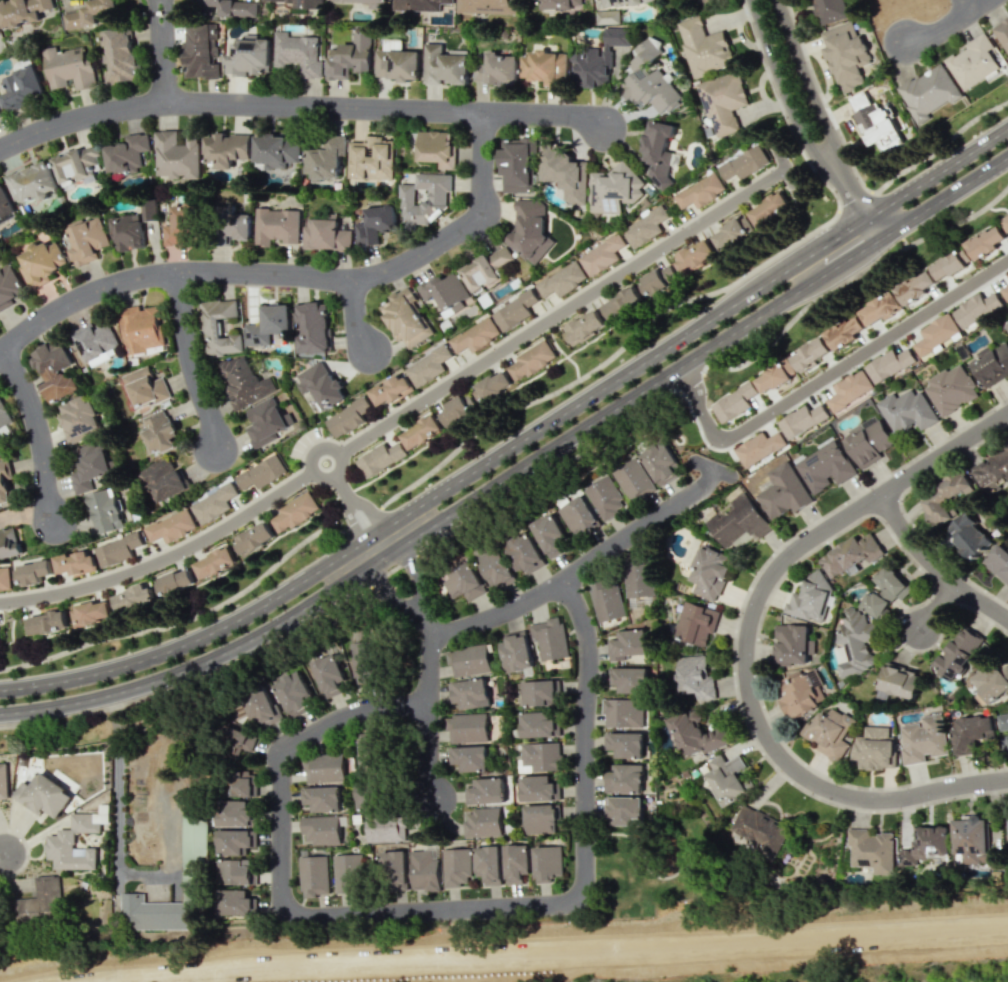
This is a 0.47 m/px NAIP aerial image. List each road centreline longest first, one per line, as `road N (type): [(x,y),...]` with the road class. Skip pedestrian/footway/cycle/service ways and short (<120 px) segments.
road 1 (secondary): [(1007,126),(245,615),(117,667),(0,689)]
road 2 (secondary): [(0,713),(124,689),(256,636),(1007,155)]
road 3 (residential): [(430,700),(358,708),(284,748),(283,892),(293,908),(563,900),(580,893),(587,878),(591,650),(566,576)]
road 4 (residential): [(0,602),(91,586),(244,514),(781,168)]
road 5 (residential): [(1007,416),(795,552),(756,602),(746,649),(763,731),(790,765),(821,786),(881,800),(1007,780)]
road 6 (residential): [(488,113),(484,215),(397,268),(337,278),(185,271),(136,277),(82,296),(0,351)]
road 7 (residential): [(607,129),(578,117),(167,103),(92,114),(0,148)]
road 8 (residential): [(722,438),(1007,258)]
road 9 (residential): [(438,632),(547,588),(702,485)]
road 10 (residential): [(769,0),(821,135),(883,235)]
road 11 (residential): [(388,553),(438,632),(425,767),(436,796)]
road 12 (residential): [(57,521),(37,416),(4,348)]
road 13 (residential): [(185,271),(191,342),(220,449)]
road 14 (residential): [(882,496),(927,560),(1007,619)]

